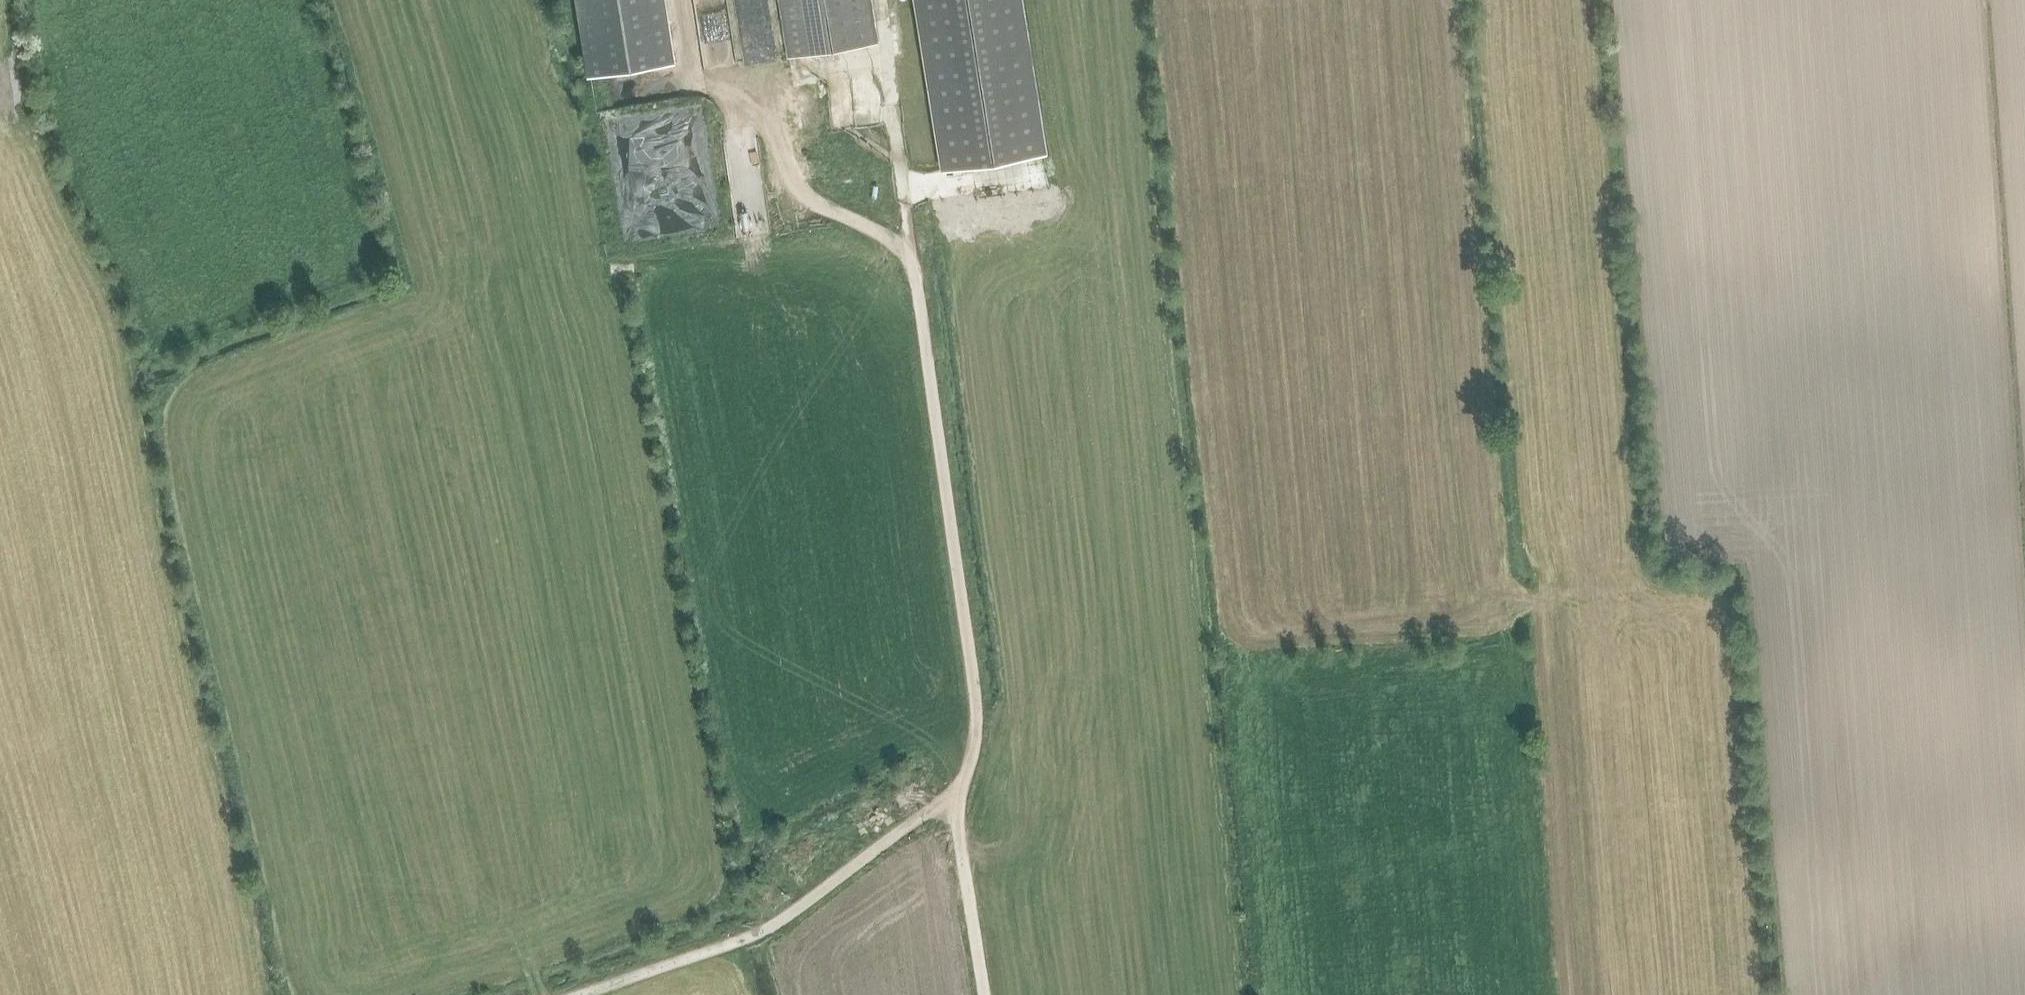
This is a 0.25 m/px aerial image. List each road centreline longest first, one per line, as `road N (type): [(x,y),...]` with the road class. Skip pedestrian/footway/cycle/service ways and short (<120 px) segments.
road 1 (track): [(983,994),(955,816),(974,756),(978,710),(890,112)]
road 2 (track): [(956,799),(771,926),(577,994)]

